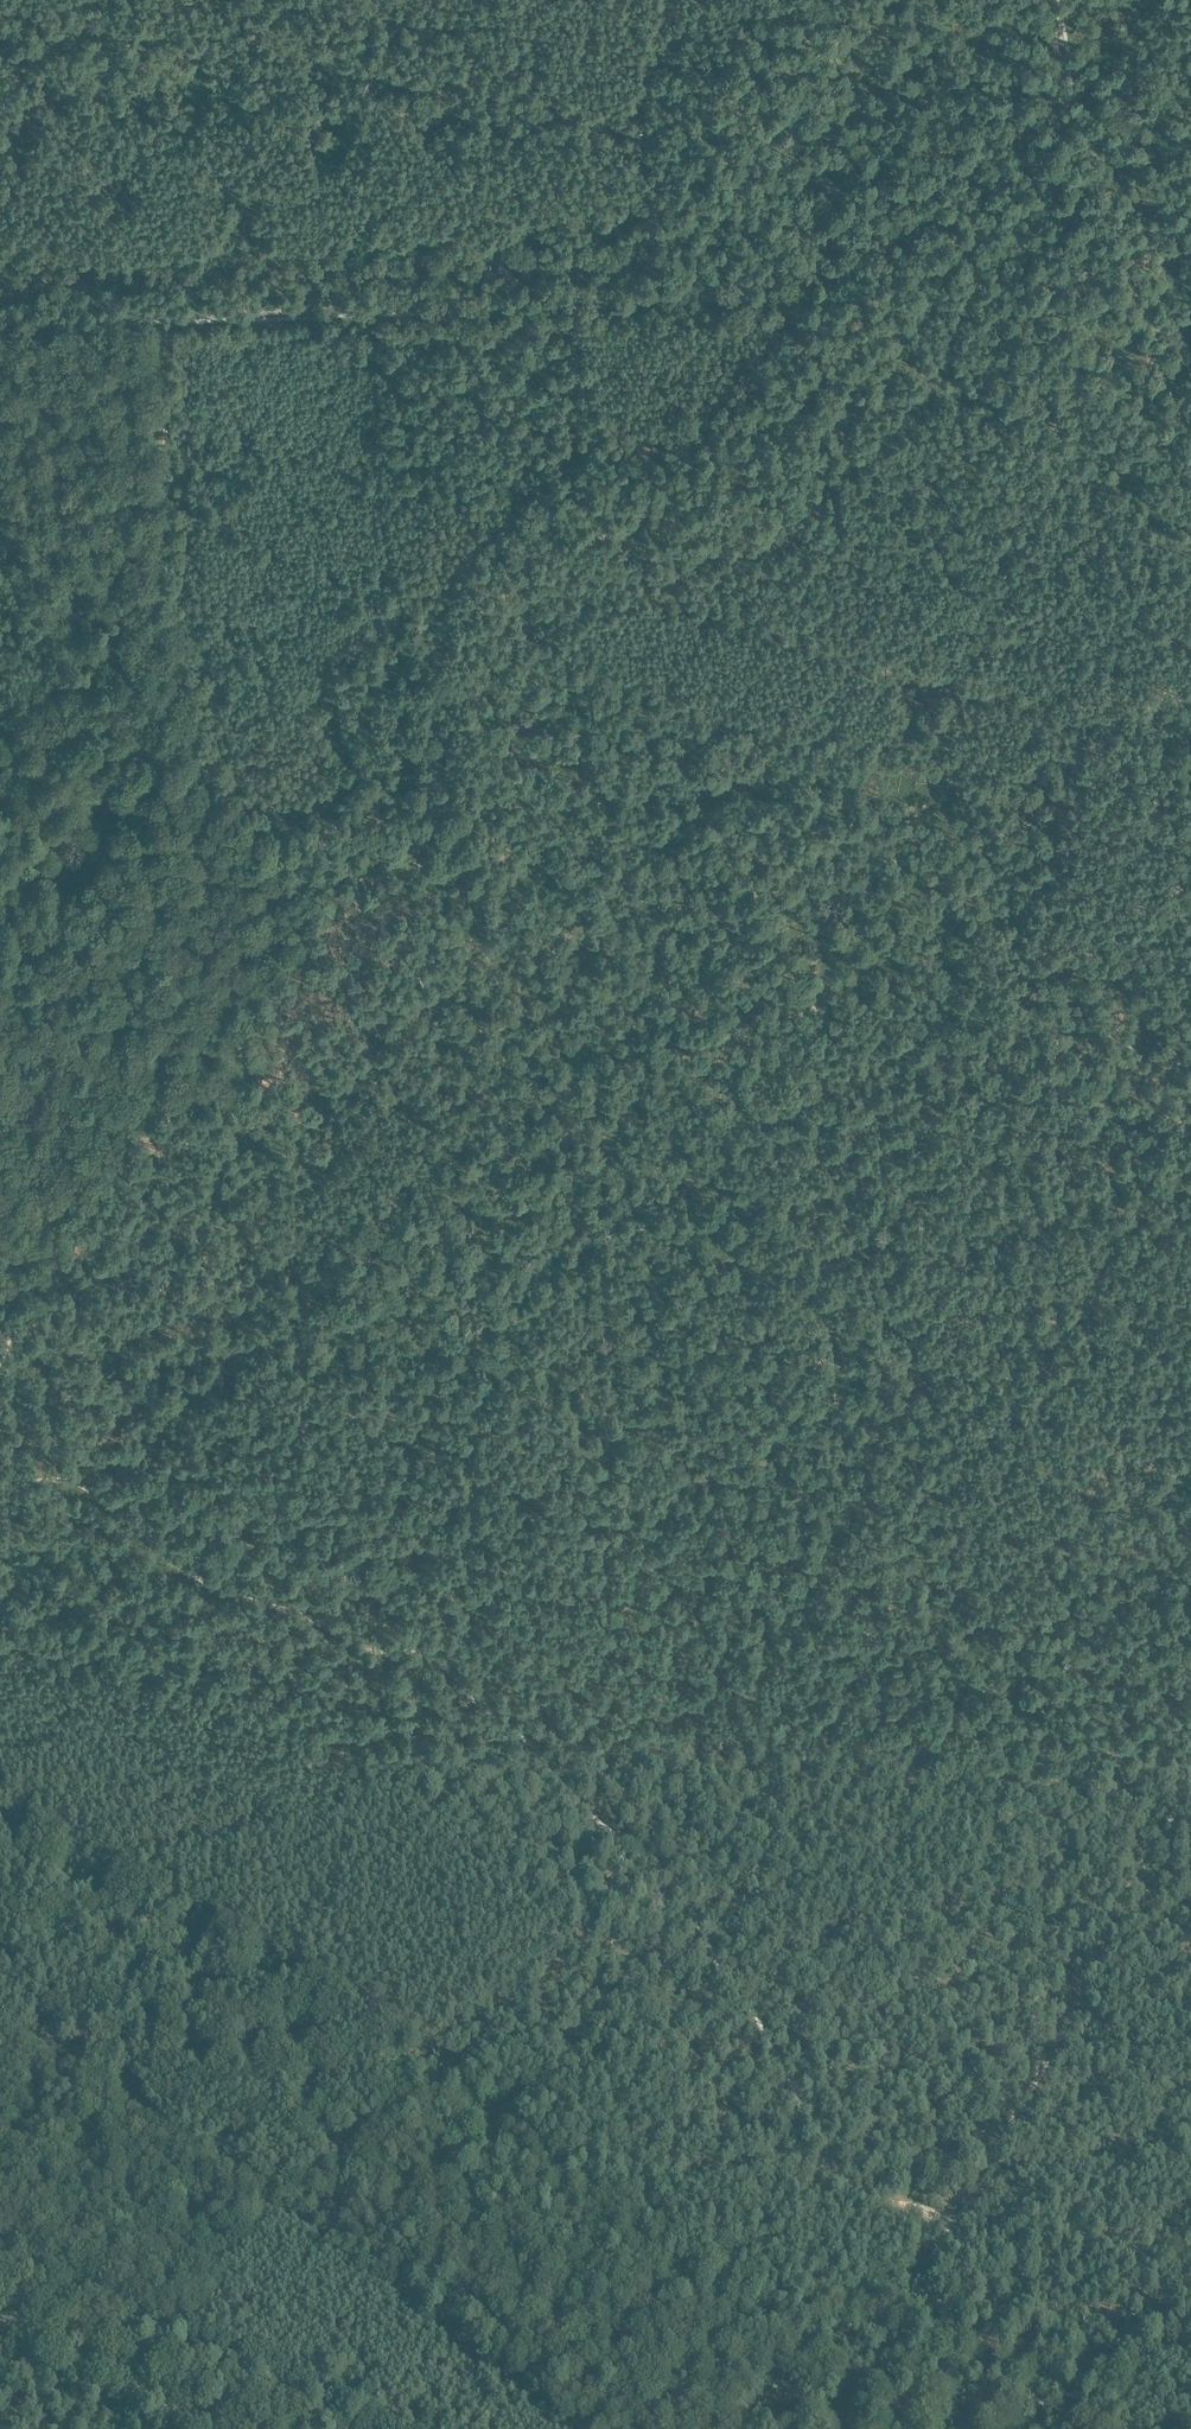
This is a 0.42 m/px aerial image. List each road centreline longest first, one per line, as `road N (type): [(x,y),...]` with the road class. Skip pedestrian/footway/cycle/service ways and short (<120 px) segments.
road 1 (track): [(0,1490),(48,1480),(79,1485),(215,1587),(322,1625),(365,1651),(418,1654),(447,1667),(532,1745),(580,1809),(671,1881),(847,2177),(957,2228)]
road 2 (track): [(167,320),(728,296),(817,278),(1048,128),(1064,83),(1053,0)]
road 3 (track): [(0,937),(161,816),(198,766),(164,548),(167,320)]
road 4 (track): [(957,2228),(1190,1780)]
road 5 (track): [(950,2241),(1105,2250),(1190,2271)]
road 6 (tertiary): [(206,2428),(0,2321)]
road 7 (track): [(0,325),(167,320)]
road 8 (track): [(851,2325),(950,2241)]

